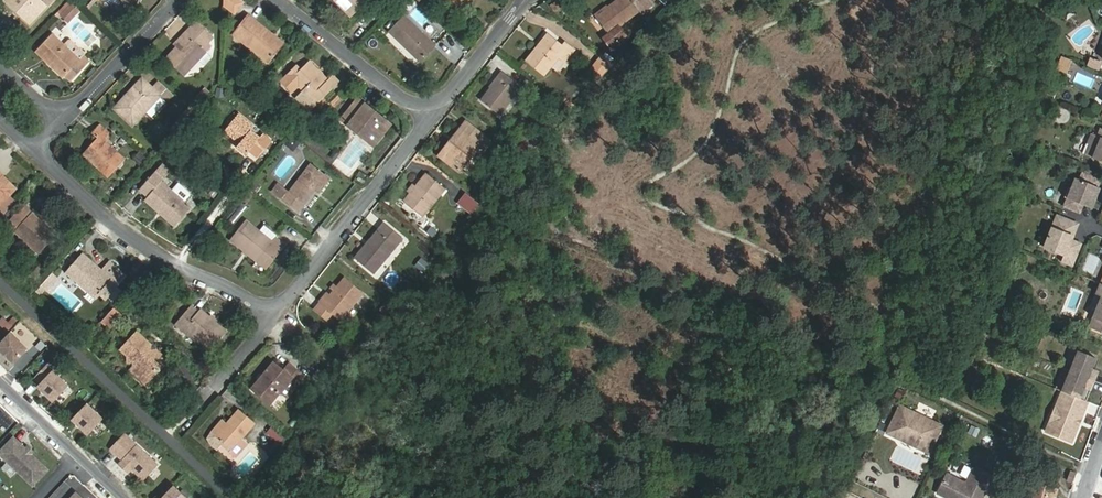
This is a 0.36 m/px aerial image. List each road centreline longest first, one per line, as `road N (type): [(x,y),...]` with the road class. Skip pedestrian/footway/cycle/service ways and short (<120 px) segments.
road 1 (residential): [(278,312),(135,241),(35,152)]
road 2 (residential): [(429,116),(278,312)]
road 3 (residential): [(429,116),(281,0)]
road 4 (residential): [(177,0),(62,123)]
road 5 (residential): [(0,382),(122,497)]
road 6 (residential): [(524,0),(429,116)]

